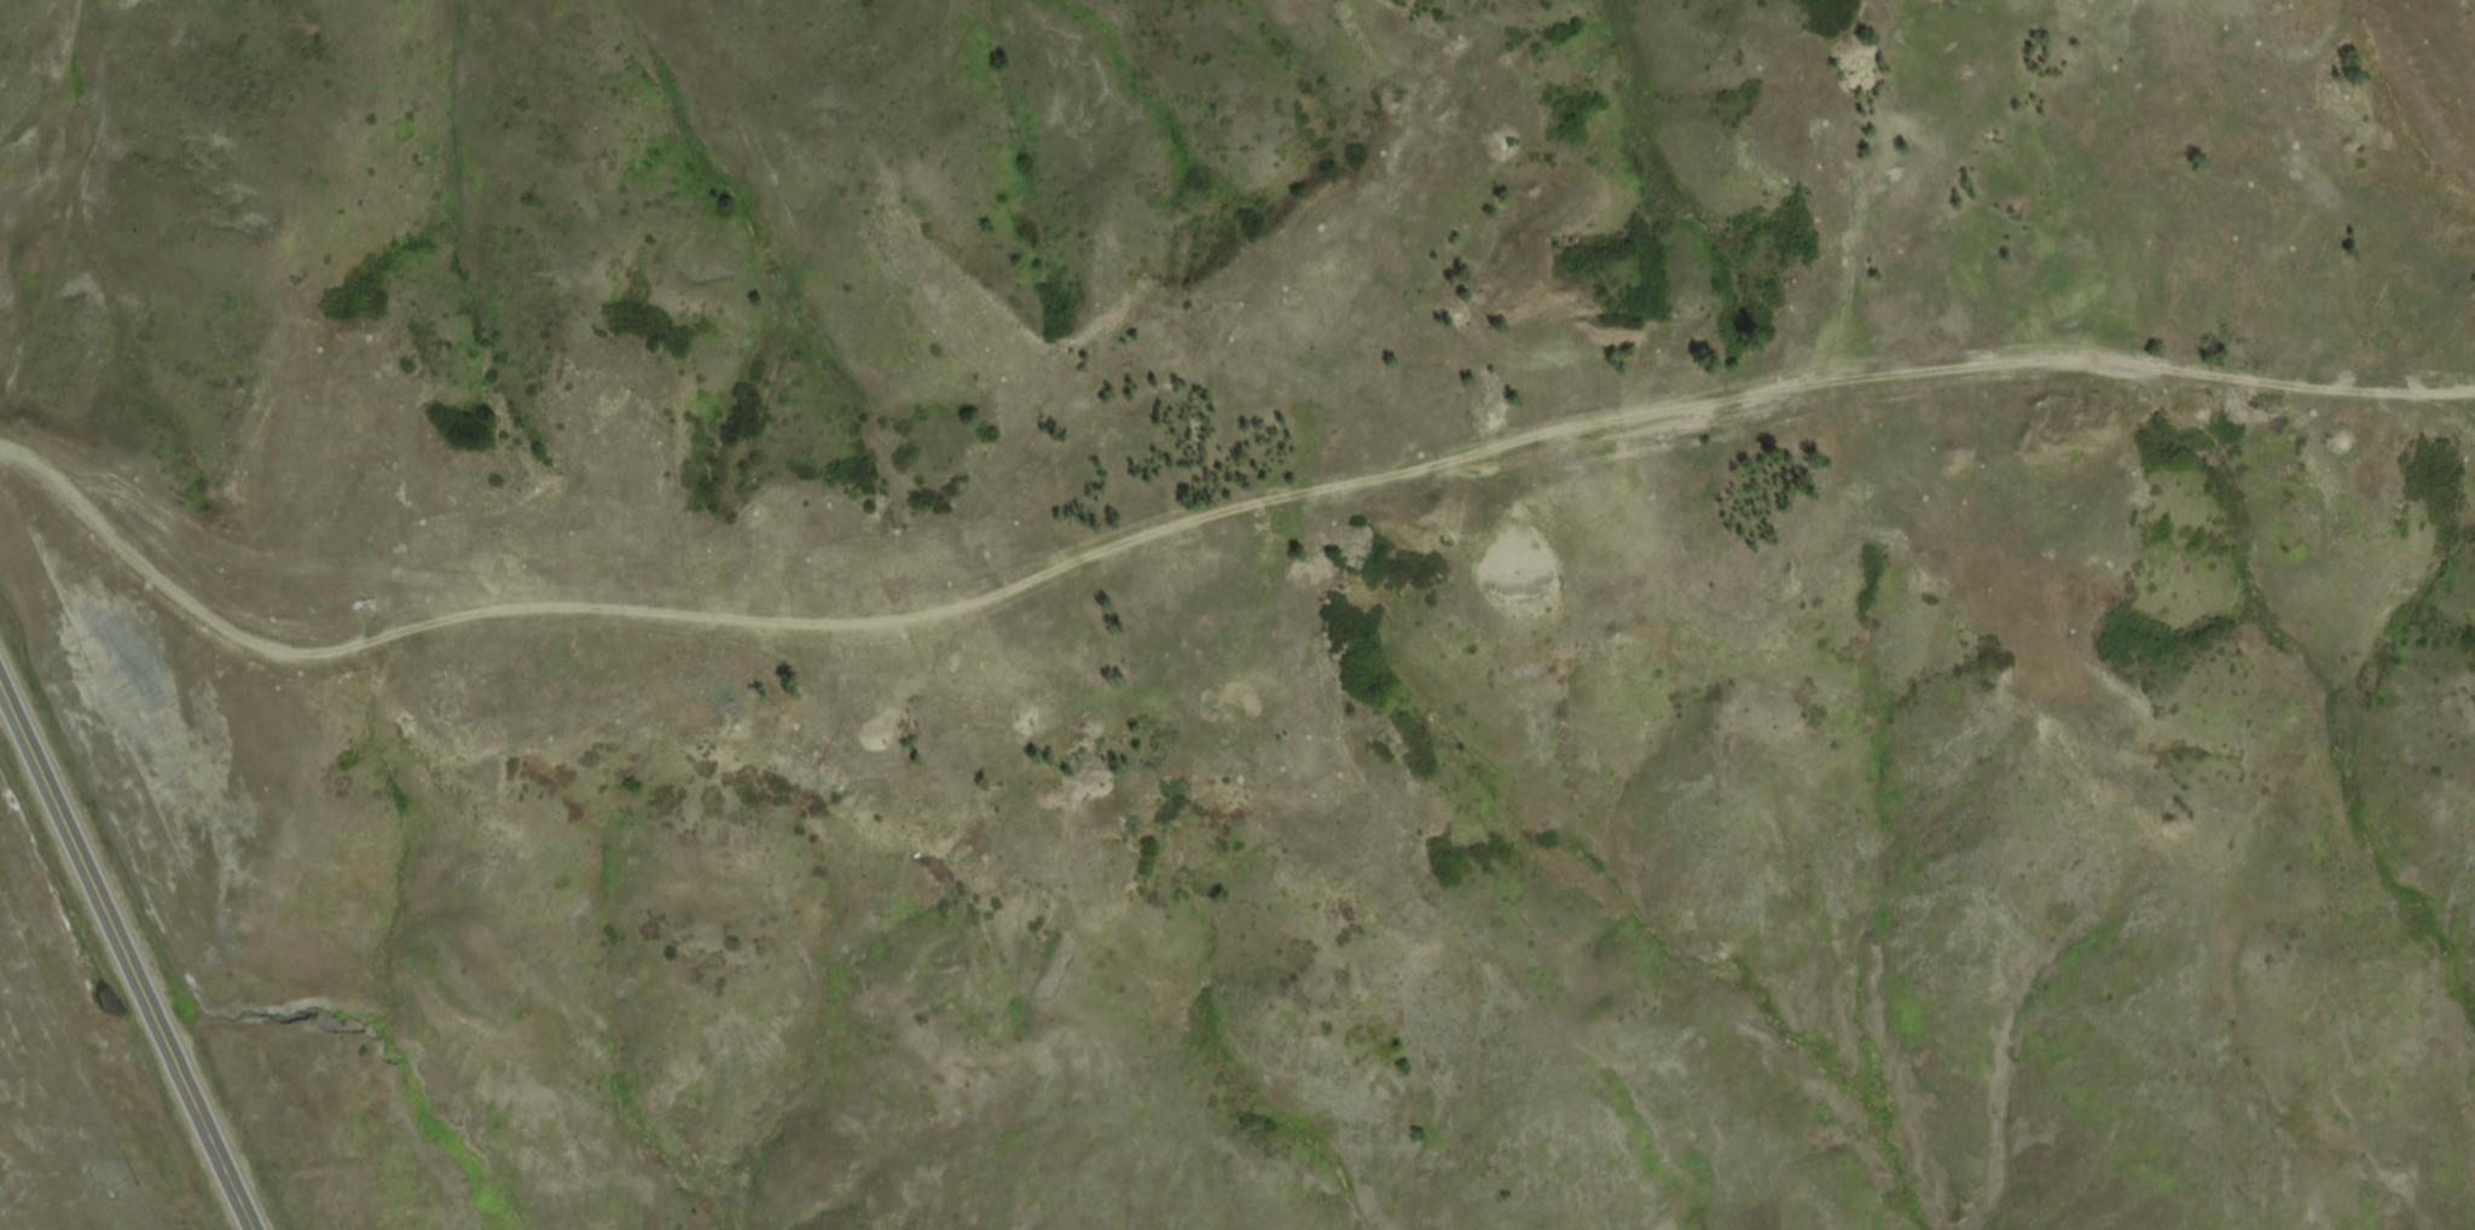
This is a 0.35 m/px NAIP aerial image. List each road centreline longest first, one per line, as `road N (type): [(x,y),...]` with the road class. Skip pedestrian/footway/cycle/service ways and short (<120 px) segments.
road 1 (secondary): [(255,1229),(0,681)]

